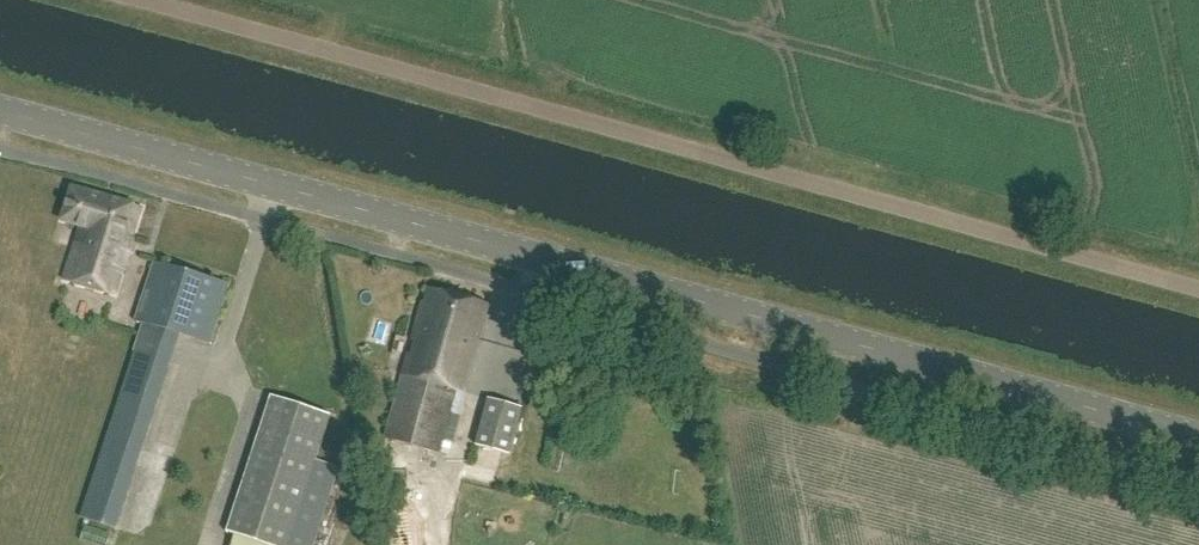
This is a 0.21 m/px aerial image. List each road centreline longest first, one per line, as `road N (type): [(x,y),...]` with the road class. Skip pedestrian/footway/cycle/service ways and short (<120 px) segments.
road 1 (tertiary): [(1198,434),(0,106)]
road 2 (unclassified): [(1198,287),(148,0)]

